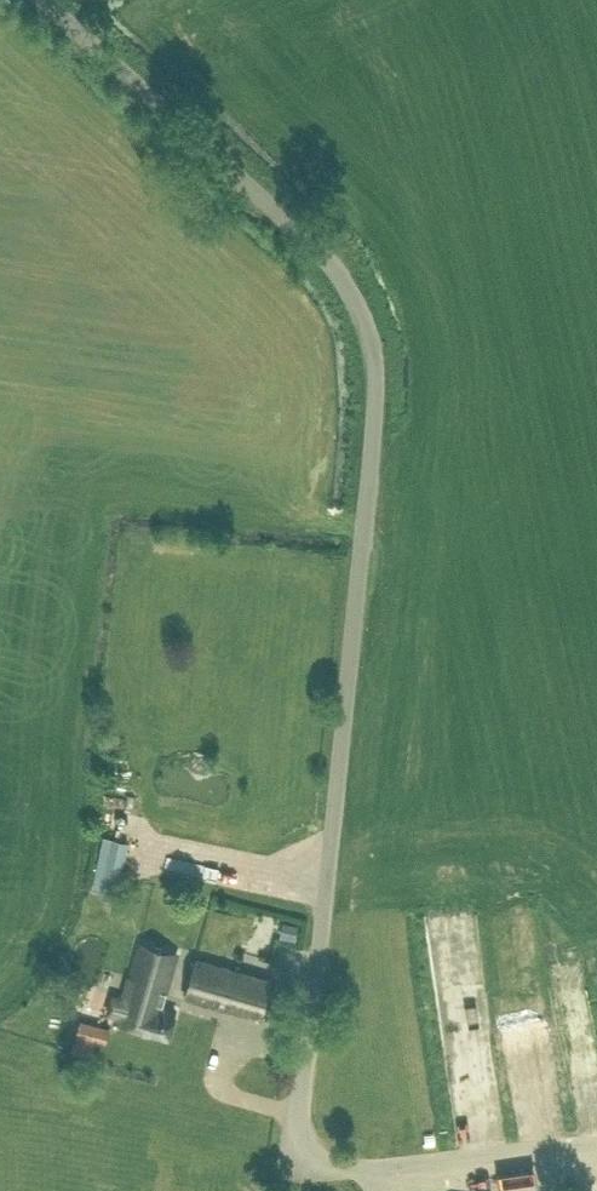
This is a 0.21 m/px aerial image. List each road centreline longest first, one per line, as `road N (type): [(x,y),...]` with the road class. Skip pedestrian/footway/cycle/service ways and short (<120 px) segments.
road 1 (unclassified): [(596,1140),(314,1168),(301,1115),(376,413),(371,338),(315,244),(43,0)]

